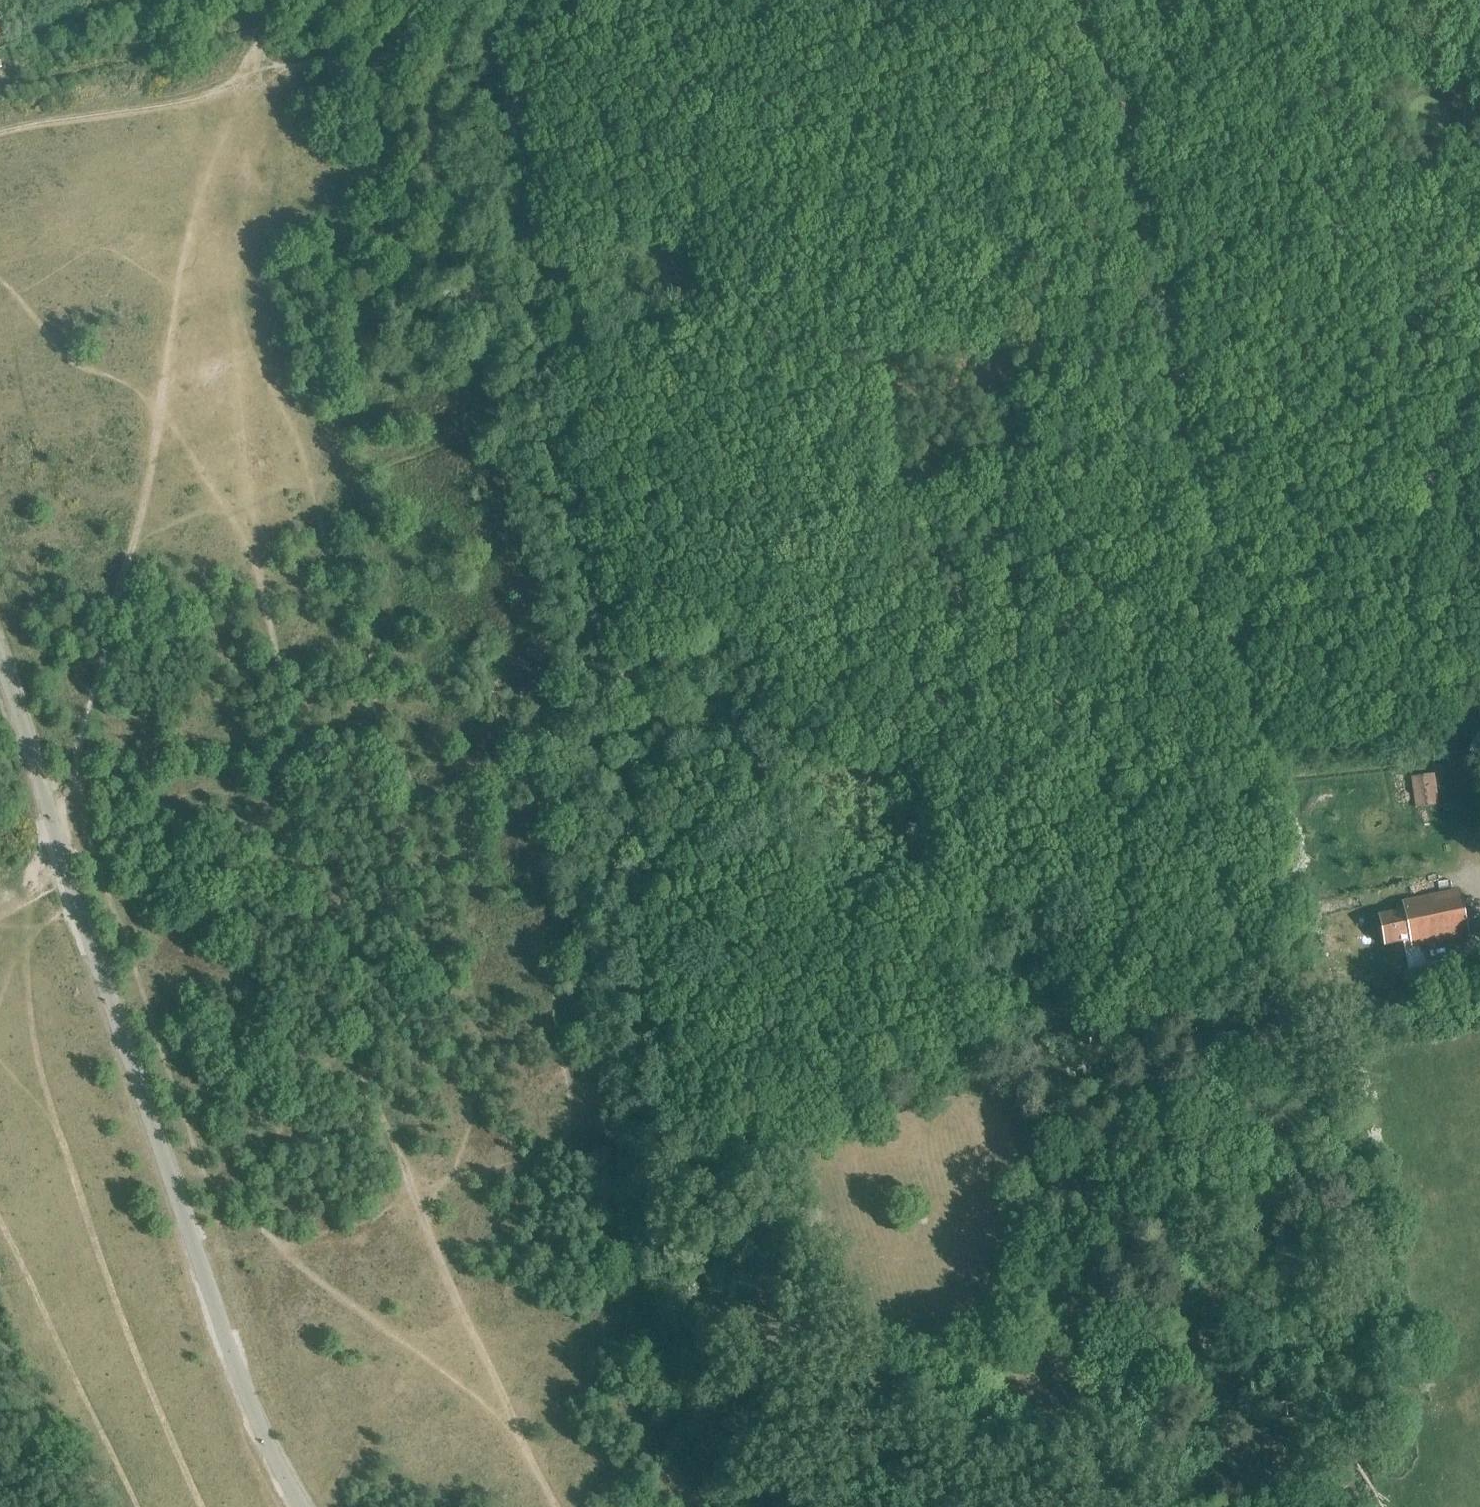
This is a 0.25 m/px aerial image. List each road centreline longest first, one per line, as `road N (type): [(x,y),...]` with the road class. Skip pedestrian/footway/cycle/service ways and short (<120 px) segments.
road 1 (unclassified): [(301,1506),(247,1400),(0,661)]

